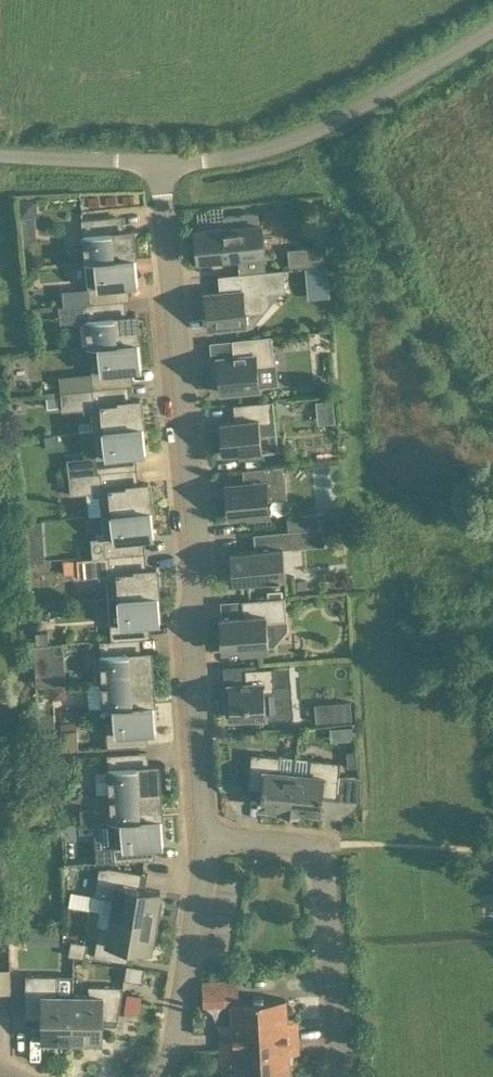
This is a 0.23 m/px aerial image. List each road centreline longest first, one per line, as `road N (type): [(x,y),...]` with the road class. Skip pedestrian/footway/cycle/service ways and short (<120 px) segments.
road 1 (residential): [(208,839),(188,613),(201,568),(159,162)]
road 2 (unclassified): [(159,162),(228,158),(296,140),(492,29)]
road 3 (residential): [(343,1076),(322,845),(208,839)]
road 4 (residential): [(152,1076),(177,1037),(208,839)]
road 5 (residential): [(159,162),(0,155)]

